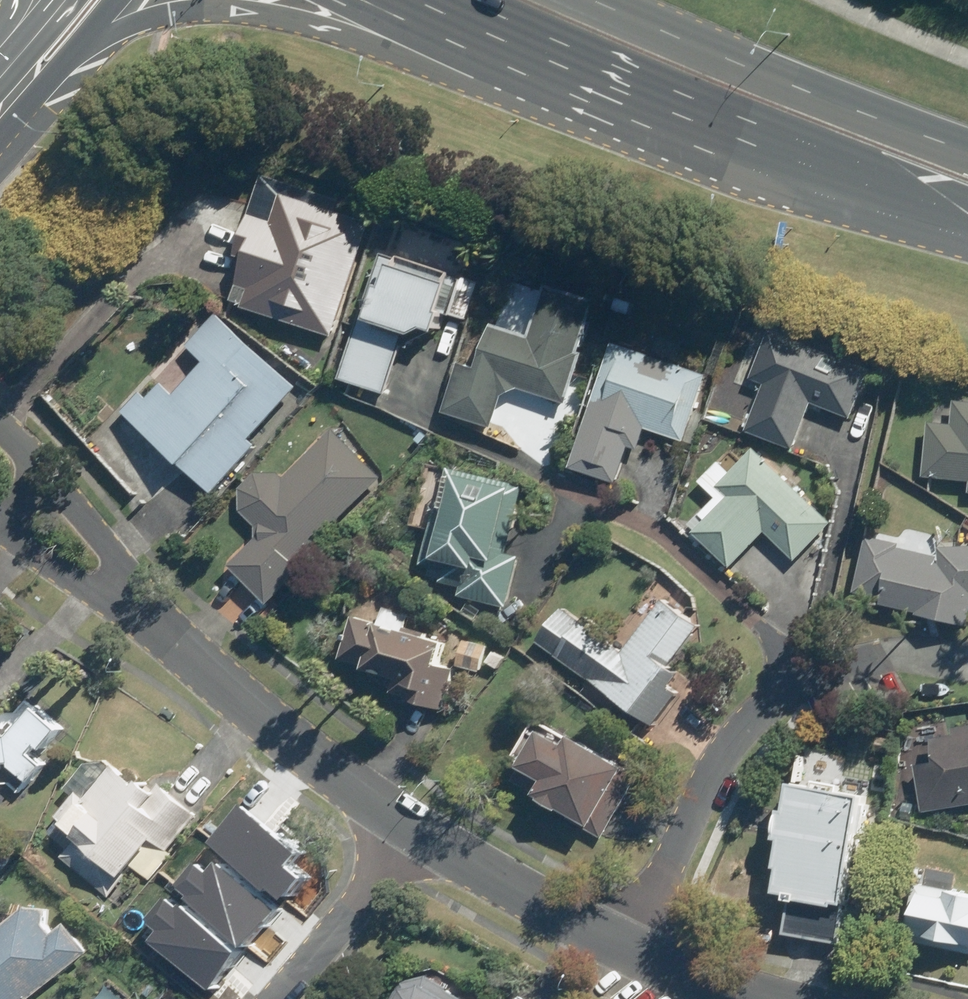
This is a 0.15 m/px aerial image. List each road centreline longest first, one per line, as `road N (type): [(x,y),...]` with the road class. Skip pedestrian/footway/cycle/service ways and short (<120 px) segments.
road 1 (primary): [(967,228),(418,4)]
road 2 (primary): [(592,0),(967,146)]
road 3 (residential): [(417,831),(262,715),(123,588)]
road 4 (primary): [(418,4),(174,15),(83,44)]
road 5 (residential): [(788,665),(694,804),(640,955)]
road 6 (residential): [(640,955),(417,831)]
road 7 (residential): [(278,998),(417,831)]
road 8 (residential): [(0,437),(92,523),(123,588)]
road 9 (residential): [(123,588),(45,563),(0,525)]
road 10 (residential): [(769,998),(640,955)]

